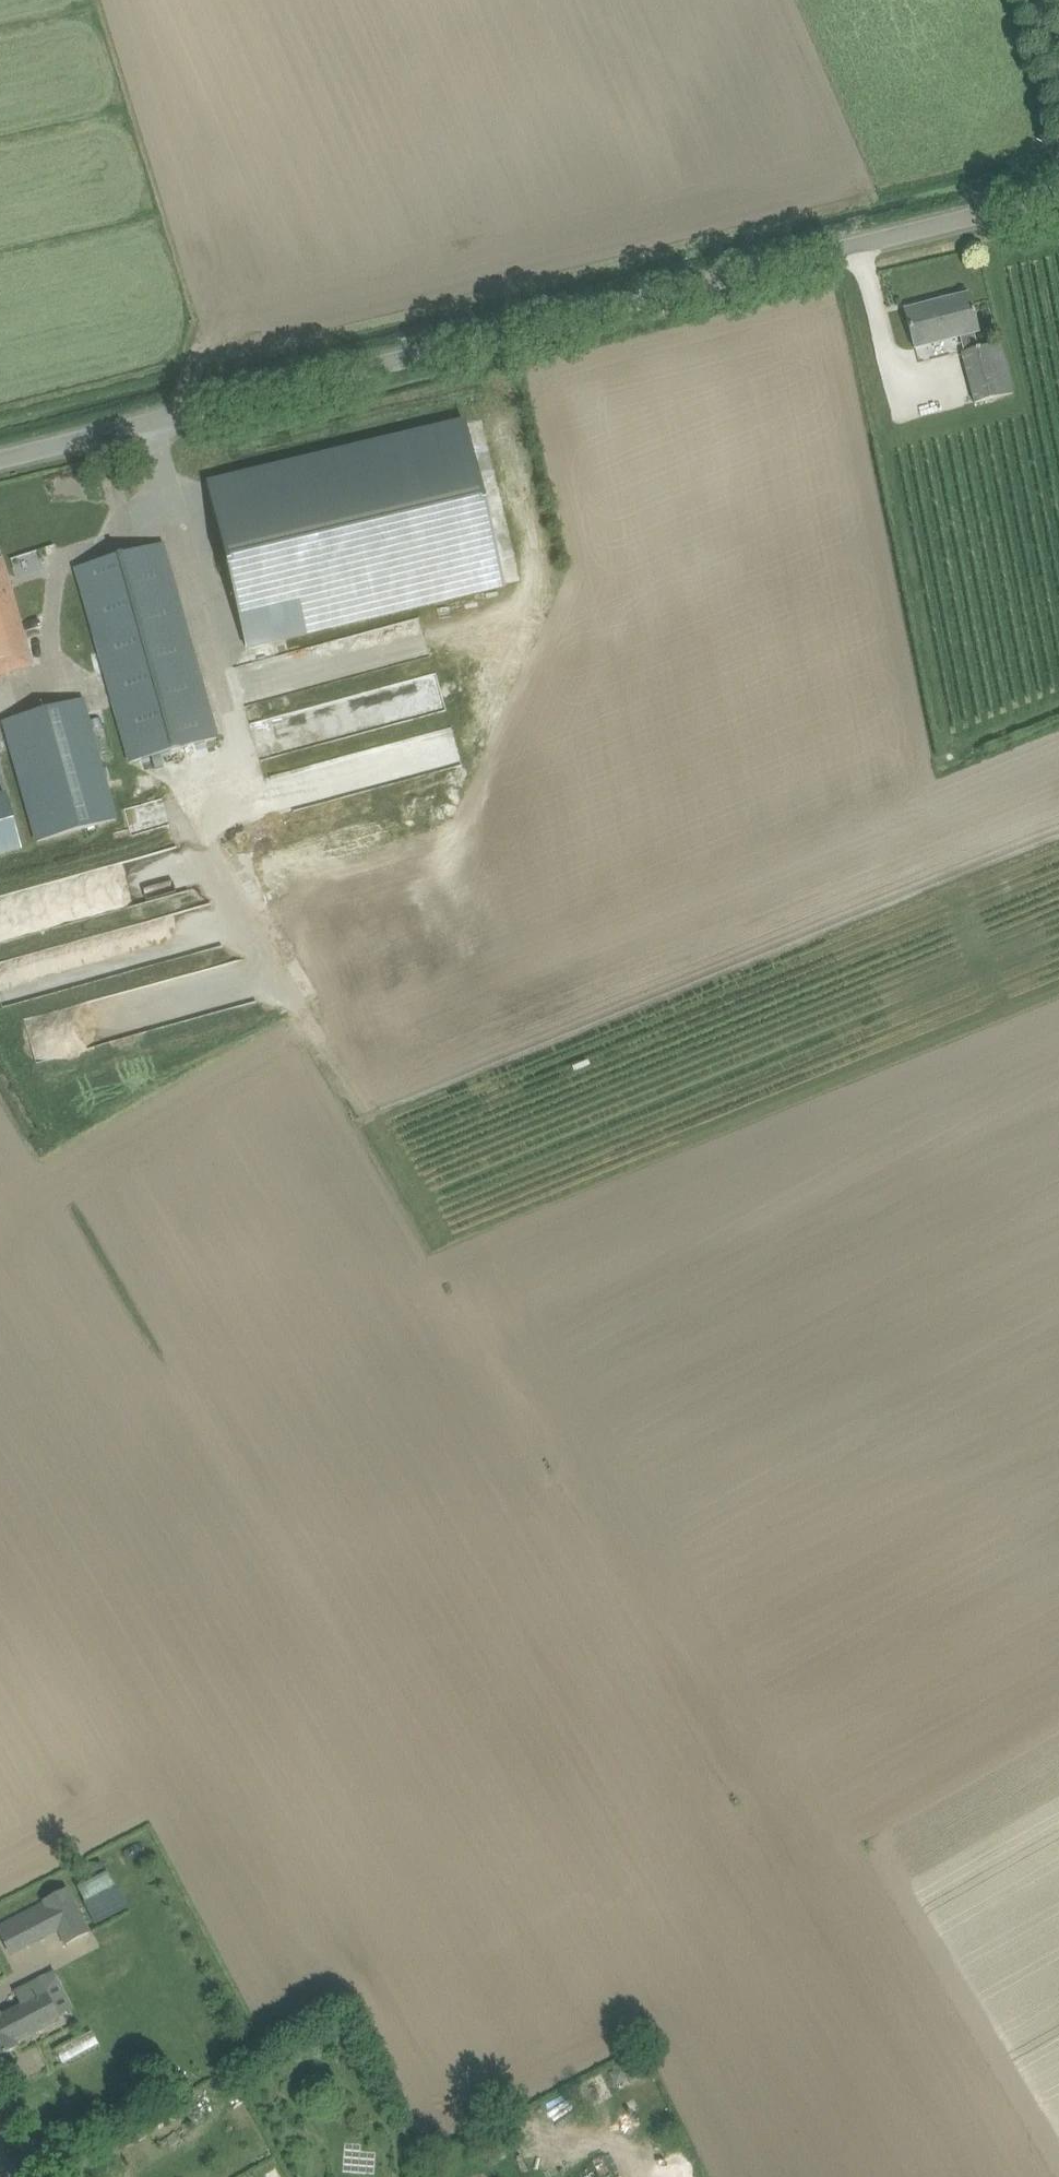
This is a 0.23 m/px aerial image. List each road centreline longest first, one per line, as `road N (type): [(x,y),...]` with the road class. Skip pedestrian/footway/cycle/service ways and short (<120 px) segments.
road 1 (unclassified): [(0,460),(1058,196)]

